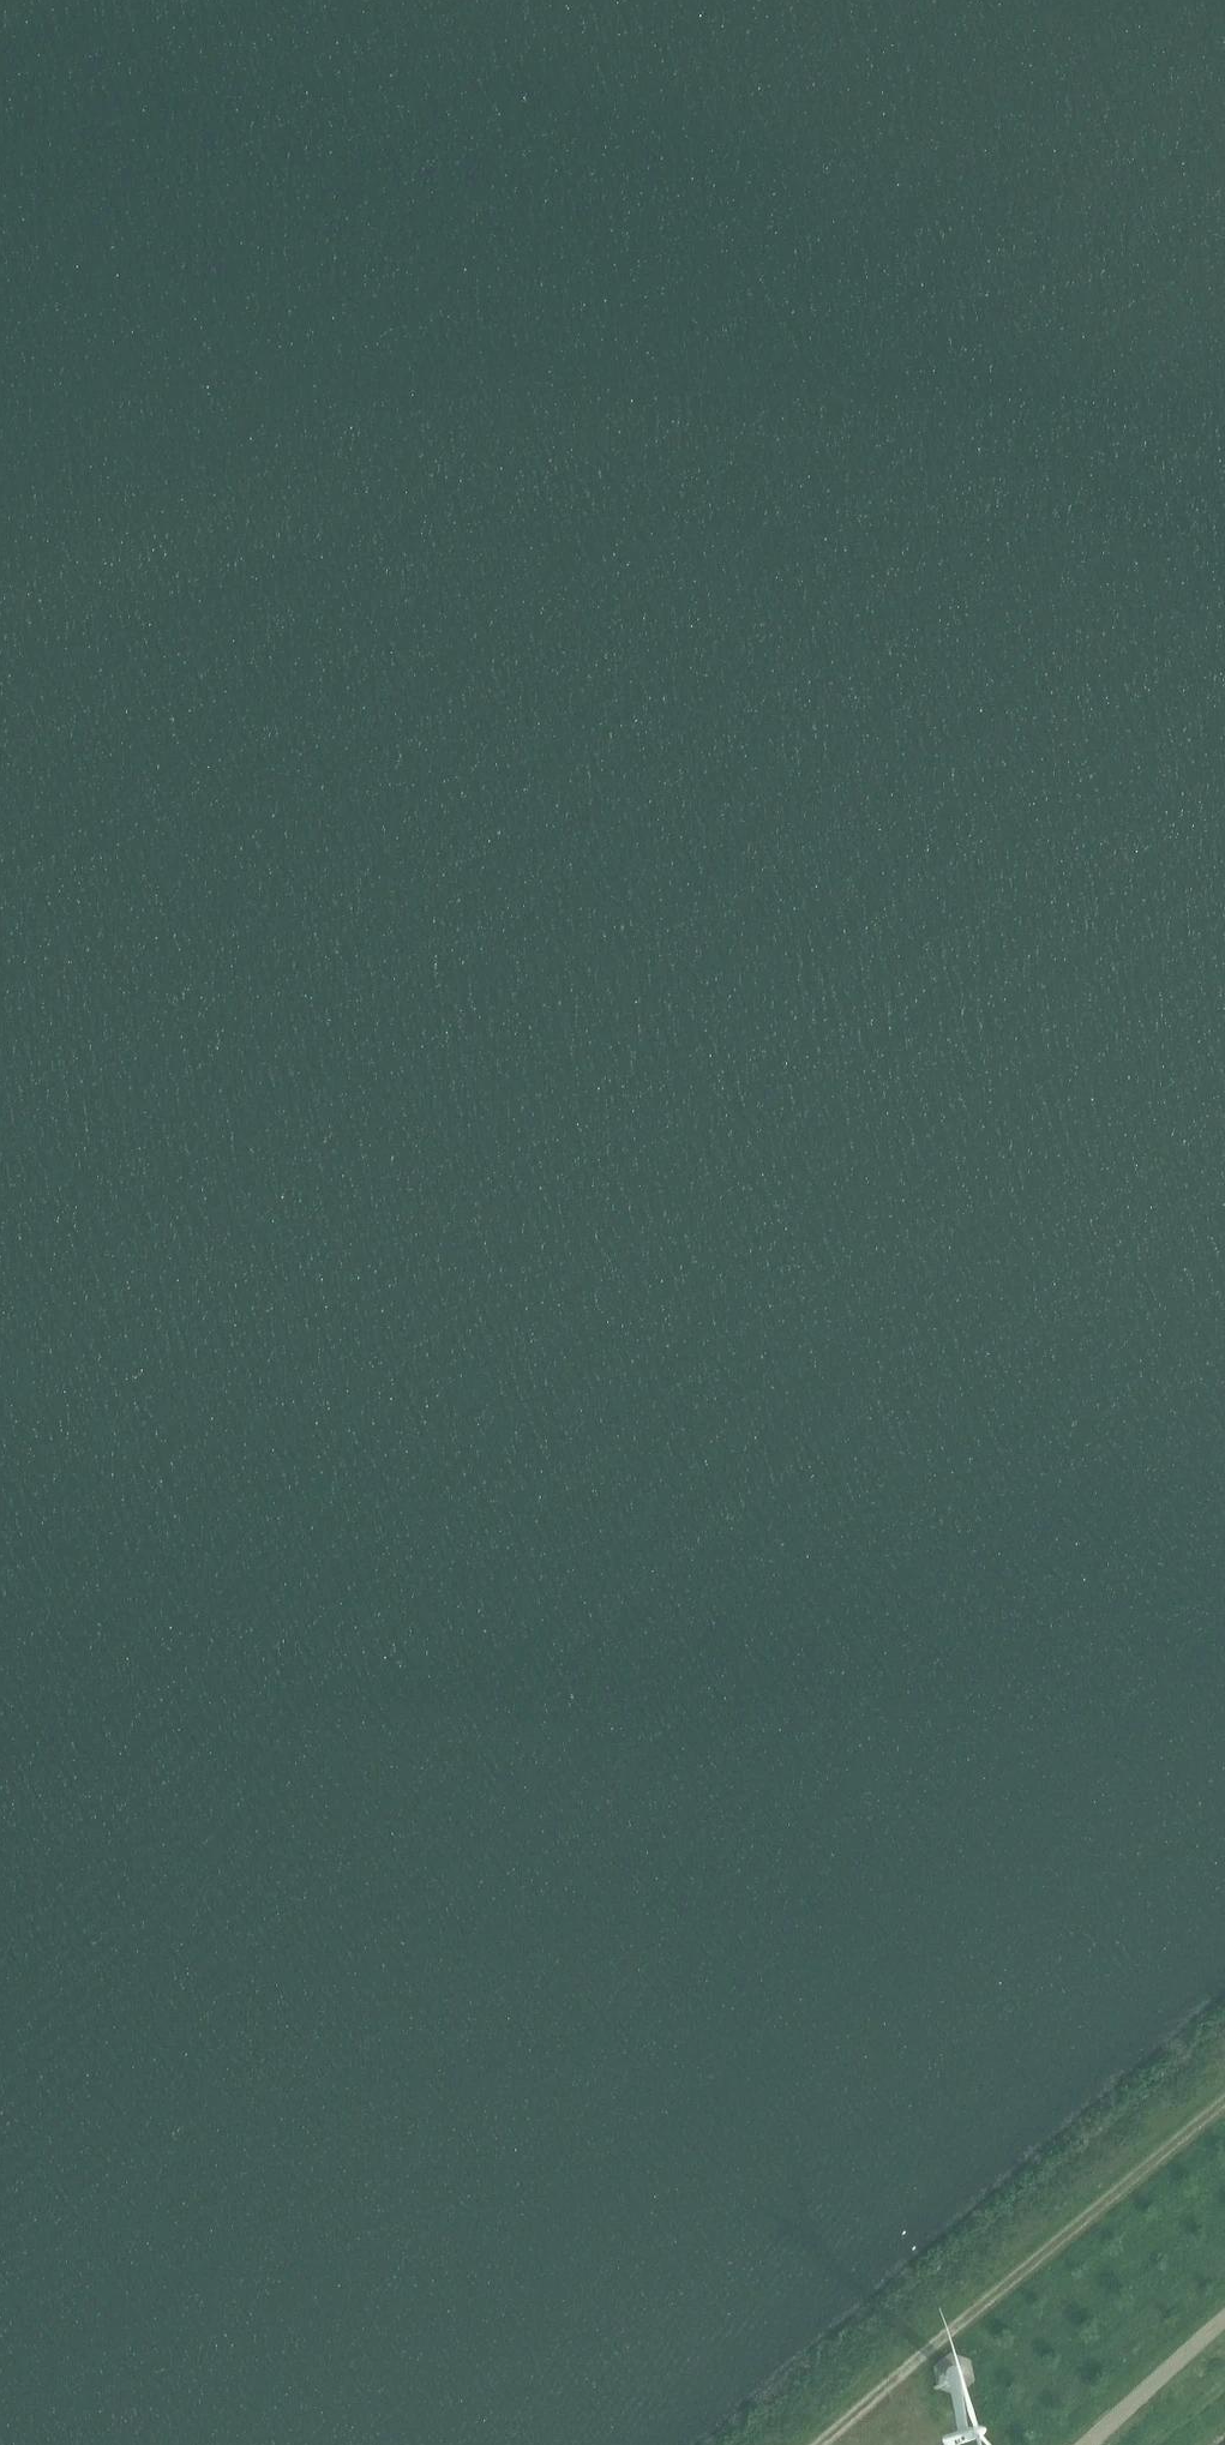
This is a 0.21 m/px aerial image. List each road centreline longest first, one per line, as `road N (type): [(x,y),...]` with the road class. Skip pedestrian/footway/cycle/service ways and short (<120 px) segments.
road 1 (unclassified): [(1086,2444),(1224,2322)]

